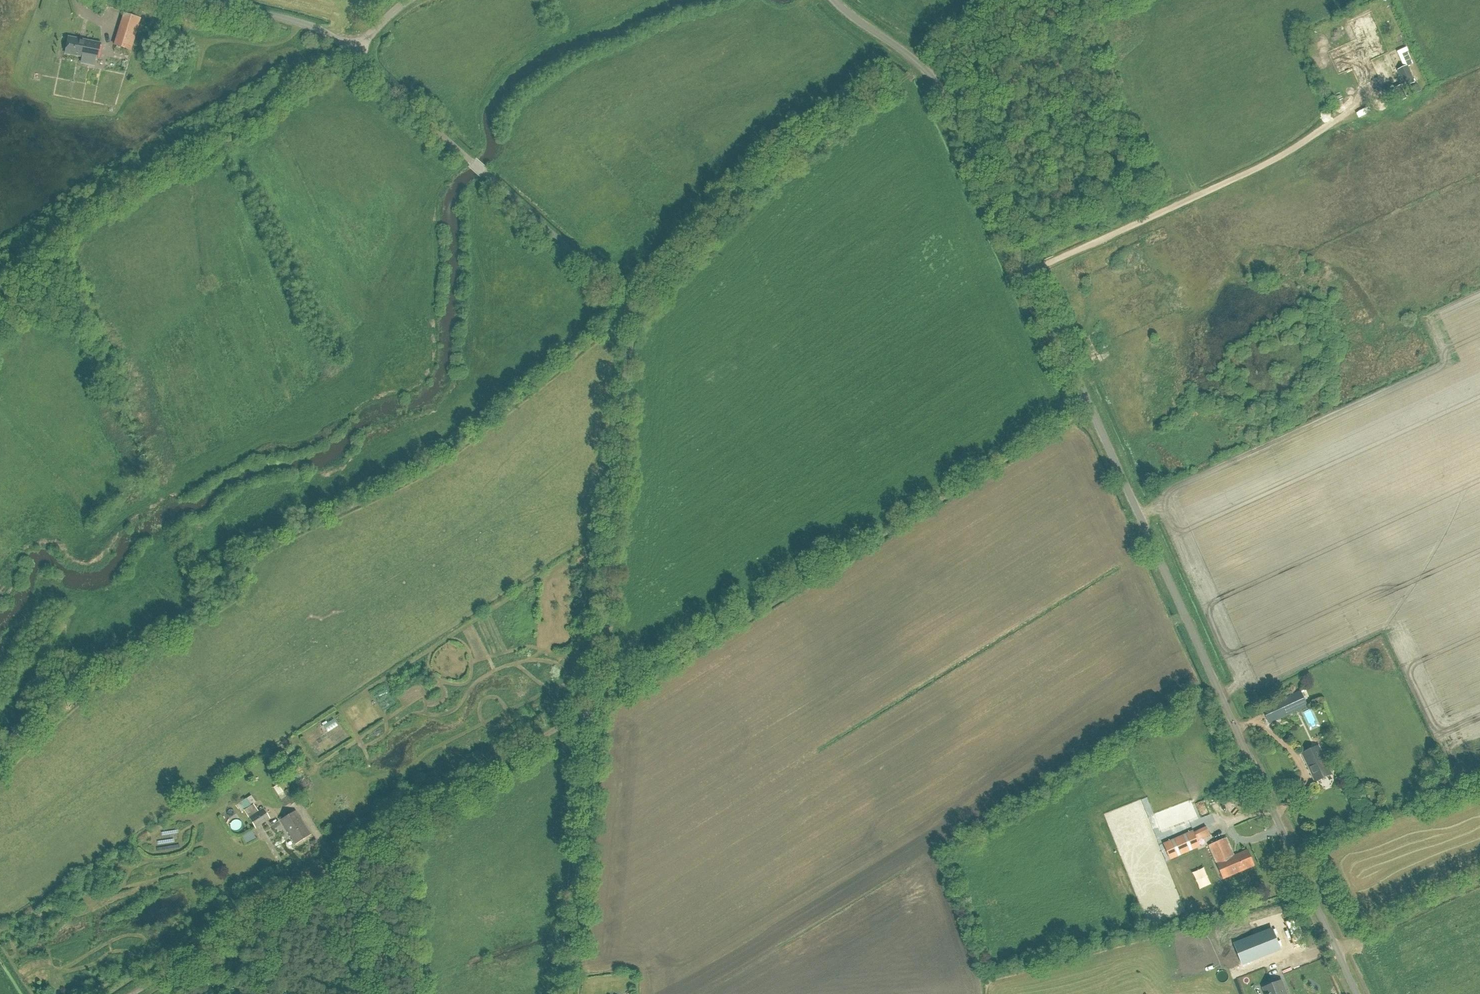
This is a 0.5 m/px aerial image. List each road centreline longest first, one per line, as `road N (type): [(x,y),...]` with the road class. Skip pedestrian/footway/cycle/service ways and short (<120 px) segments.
road 1 (unclassified): [(1358,993),(947,97),(913,58),(836,0)]
road 2 (unclassified): [(596,706),(625,311),(355,48)]
road 3 (track): [(1087,399),(596,706)]
road 4 (unclassified): [(131,993),(596,706)]
road 5 (unclassified): [(569,993),(596,706)]
road 6 (unclassified): [(355,48),(284,16),(210,0)]

